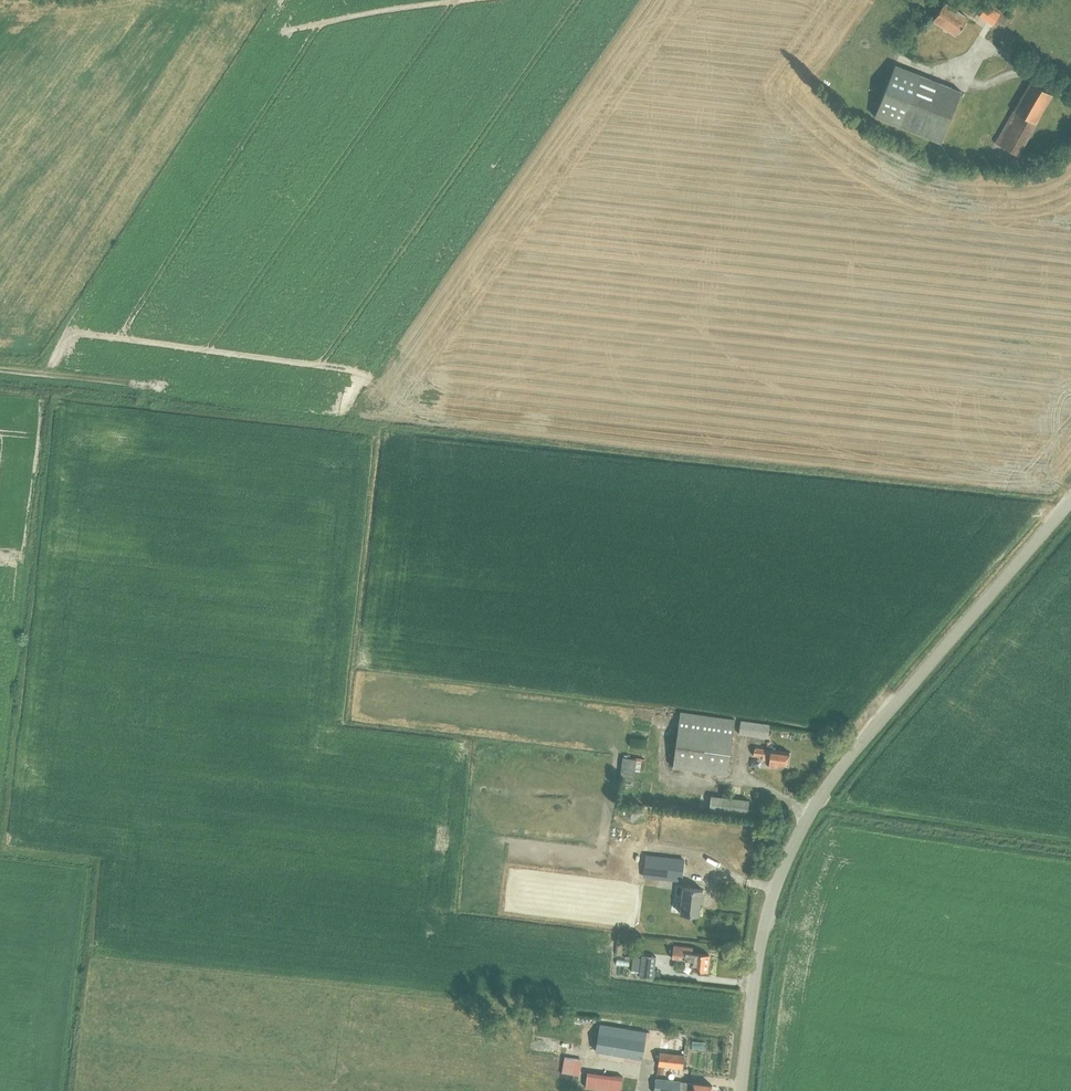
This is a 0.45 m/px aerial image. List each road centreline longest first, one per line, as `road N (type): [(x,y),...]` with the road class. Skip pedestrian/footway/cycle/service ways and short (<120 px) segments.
road 1 (tertiary): [(740,1090),(767,914),(800,832),(859,745),(1070,500)]
road 2 (track): [(125,381),(0,370)]

